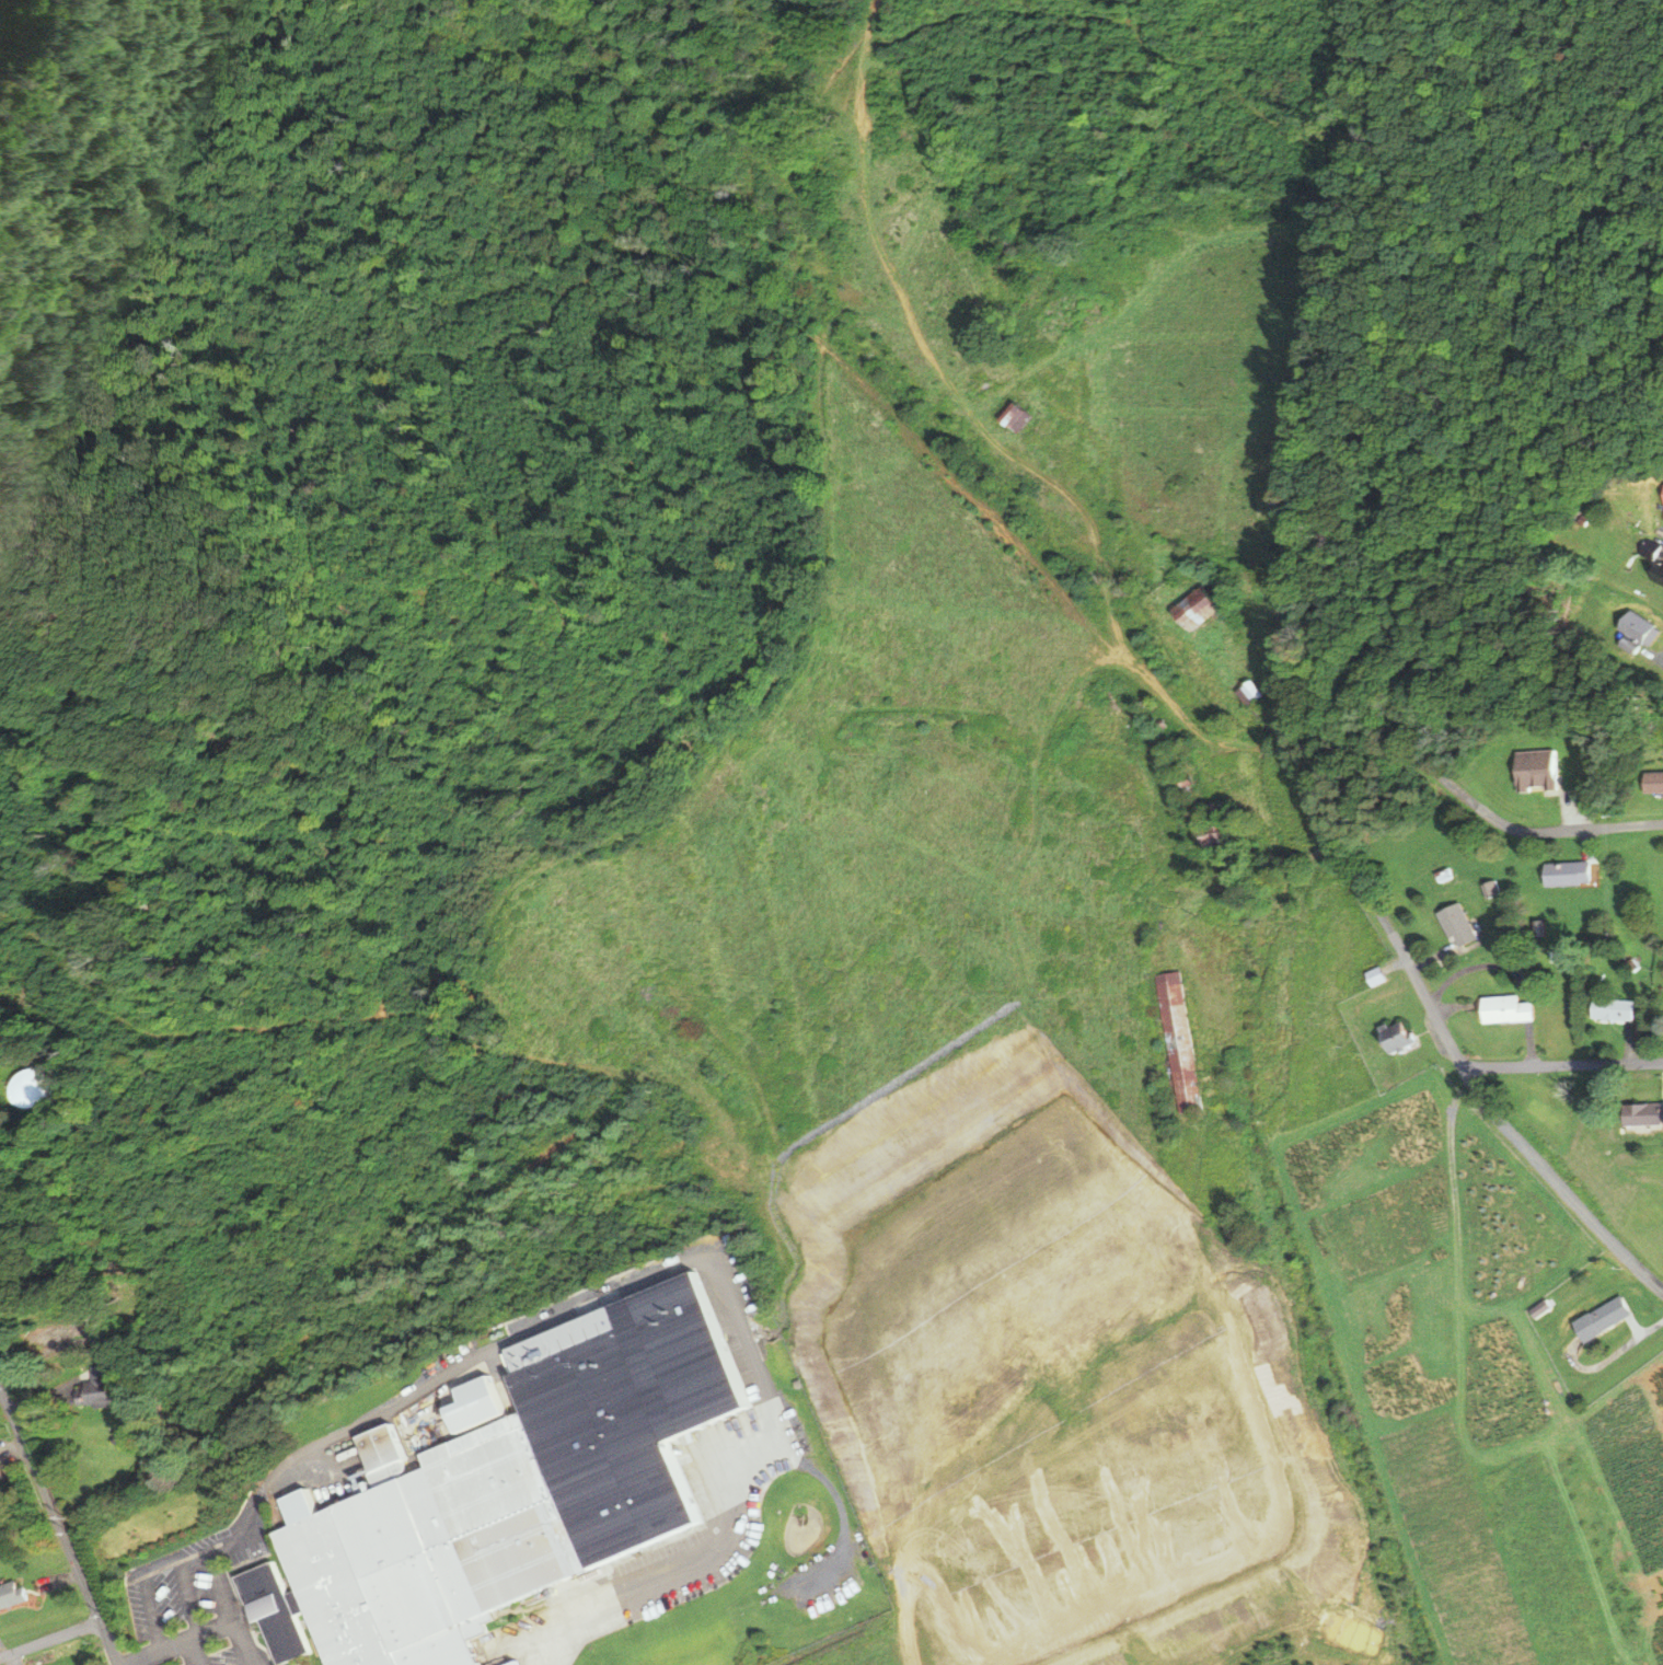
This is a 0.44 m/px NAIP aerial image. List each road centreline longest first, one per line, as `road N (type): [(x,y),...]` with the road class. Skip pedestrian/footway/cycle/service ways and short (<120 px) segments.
road 1 (residential): [(1662,1292),(1488,1108),(1364,881),(1325,779),(1347,759),(1379,749),(1419,759),(1513,828),(1662,824)]
road 2 (residential): [(118,1664),(1,1388)]
road 3 (residential): [(1466,1073),(1662,1062)]

